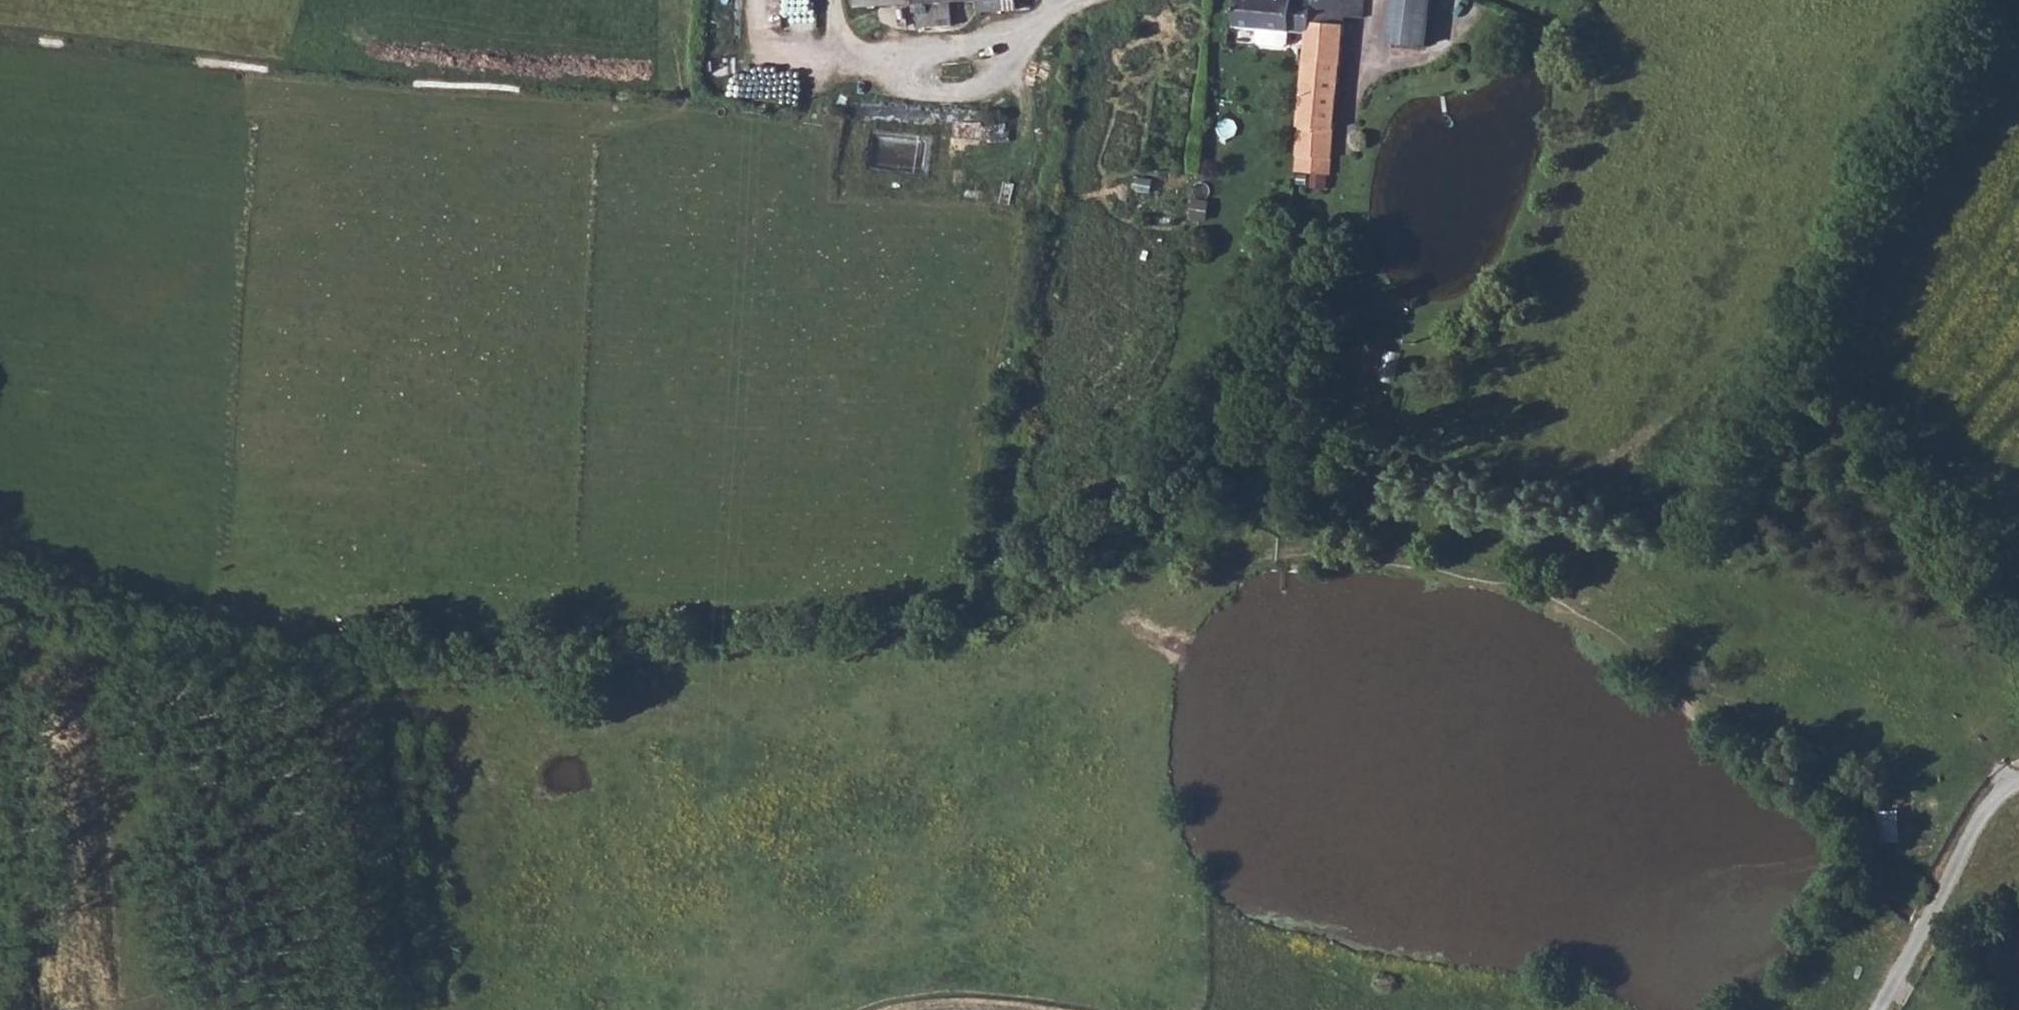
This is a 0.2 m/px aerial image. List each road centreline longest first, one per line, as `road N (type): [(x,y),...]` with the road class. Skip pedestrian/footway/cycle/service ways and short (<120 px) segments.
road 1 (track): [(0,619),(215,658),(536,651),(905,607),(1029,566),(1307,435),(1705,536),(1997,0)]
road 2 (track): [(1878,1009),(1985,815),(2018,780)]

